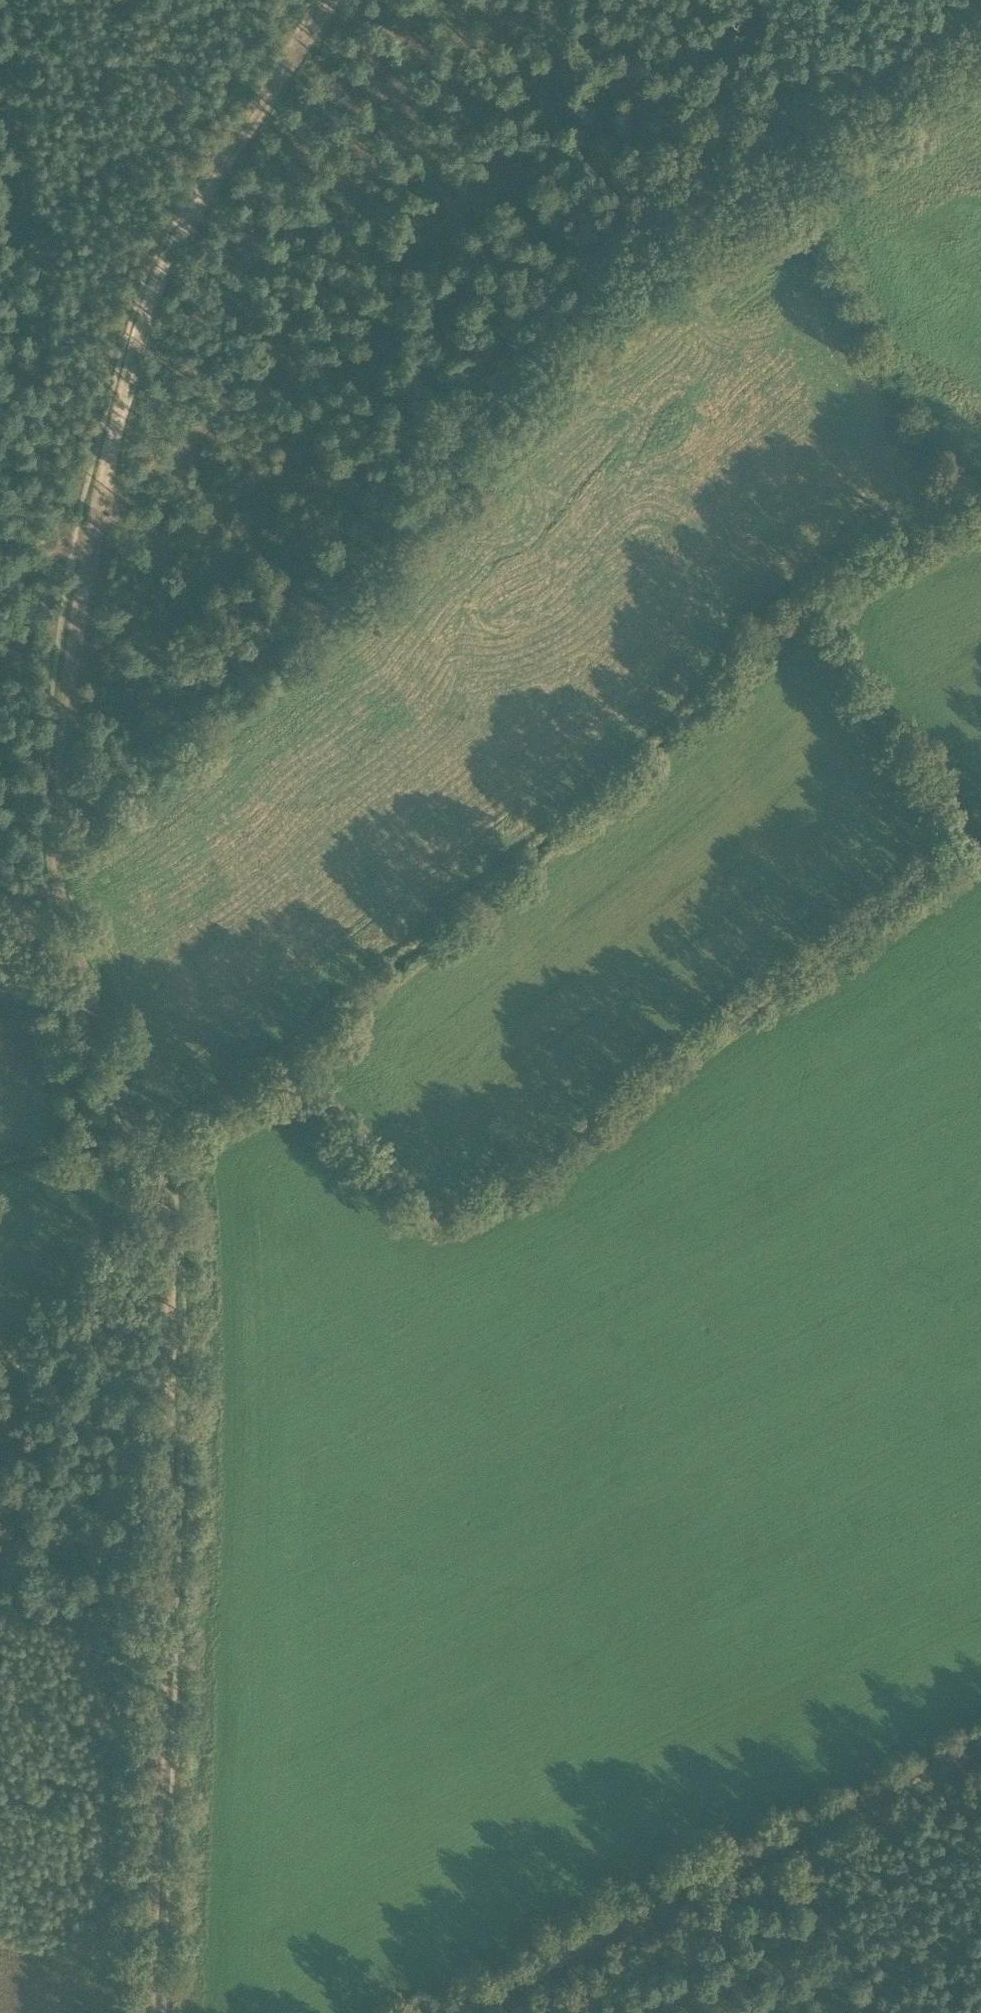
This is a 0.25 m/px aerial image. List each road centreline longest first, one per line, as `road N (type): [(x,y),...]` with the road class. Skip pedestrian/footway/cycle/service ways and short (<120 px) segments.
road 1 (track): [(980,840),(766,997),(722,1038),(602,1115),(483,1220),(463,1227),(434,1218),(334,1107),(299,1100),(166,1161)]
road 2 (track): [(161,449),(410,245),(498,194),(708,103),(785,83),(828,80),(858,88),(904,73),(980,21)]
road 3 (track): [(148,2012),(169,1256),(149,1160)]
road 4 (track): [(149,1160),(55,871),(57,797),(98,512)]
road 5 (track): [(458,2012),(980,1739)]
road 6 (track): [(861,2012),(804,1830)]

